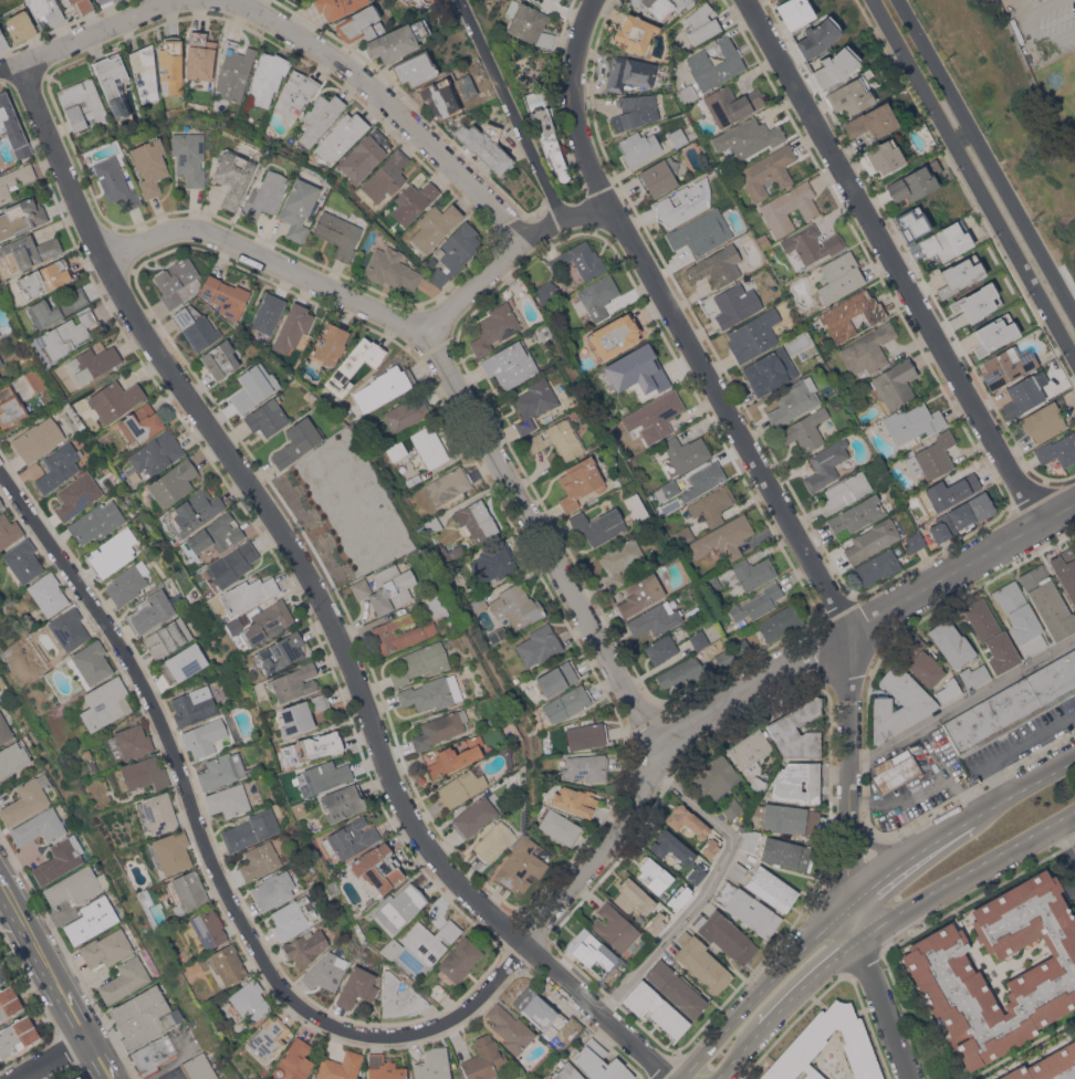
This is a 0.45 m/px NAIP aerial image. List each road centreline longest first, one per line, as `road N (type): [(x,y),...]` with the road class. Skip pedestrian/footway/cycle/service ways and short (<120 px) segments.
road 1 (residential): [(21,64),(156,349),(293,545),(330,611),(415,823),(463,887),(674,1078)]
road 2 (residential): [(595,0),(576,74),(585,150),(836,606),(849,678),(854,902),(907,1078)]
road 3 (residential): [(0,466),(125,648),(157,706),(231,899),(291,997),(342,1028),(408,1035),(468,1009),(526,944)]
road 4 (residential): [(1074,501),(683,726),(662,746),(623,828),(526,944)]
road 5 (residential): [(747,0),(1043,520)]
road 6 (secondary): [(1074,763),(854,902),(681,1078)]
road 7 (residential): [(429,333),(662,746)]
road 8 (secondary): [(721,1078),(802,987),(860,936),(1074,814)]
road 9 (residential): [(873,0),(1074,357)]
road 10 (residential): [(225,0),(355,71),(530,237)]
road 11 (residential): [(1074,314),(899,0)]
road 12 (residential): [(429,333),(201,230),(170,232),(107,260)]
road 13 (residential): [(465,0),(564,217)]
road 14 (residential): [(612,206),(564,217),(530,237),(429,333)]
road 15 (secondary): [(111,1078),(0,879)]
road 16 (residential): [(21,64),(178,0)]

